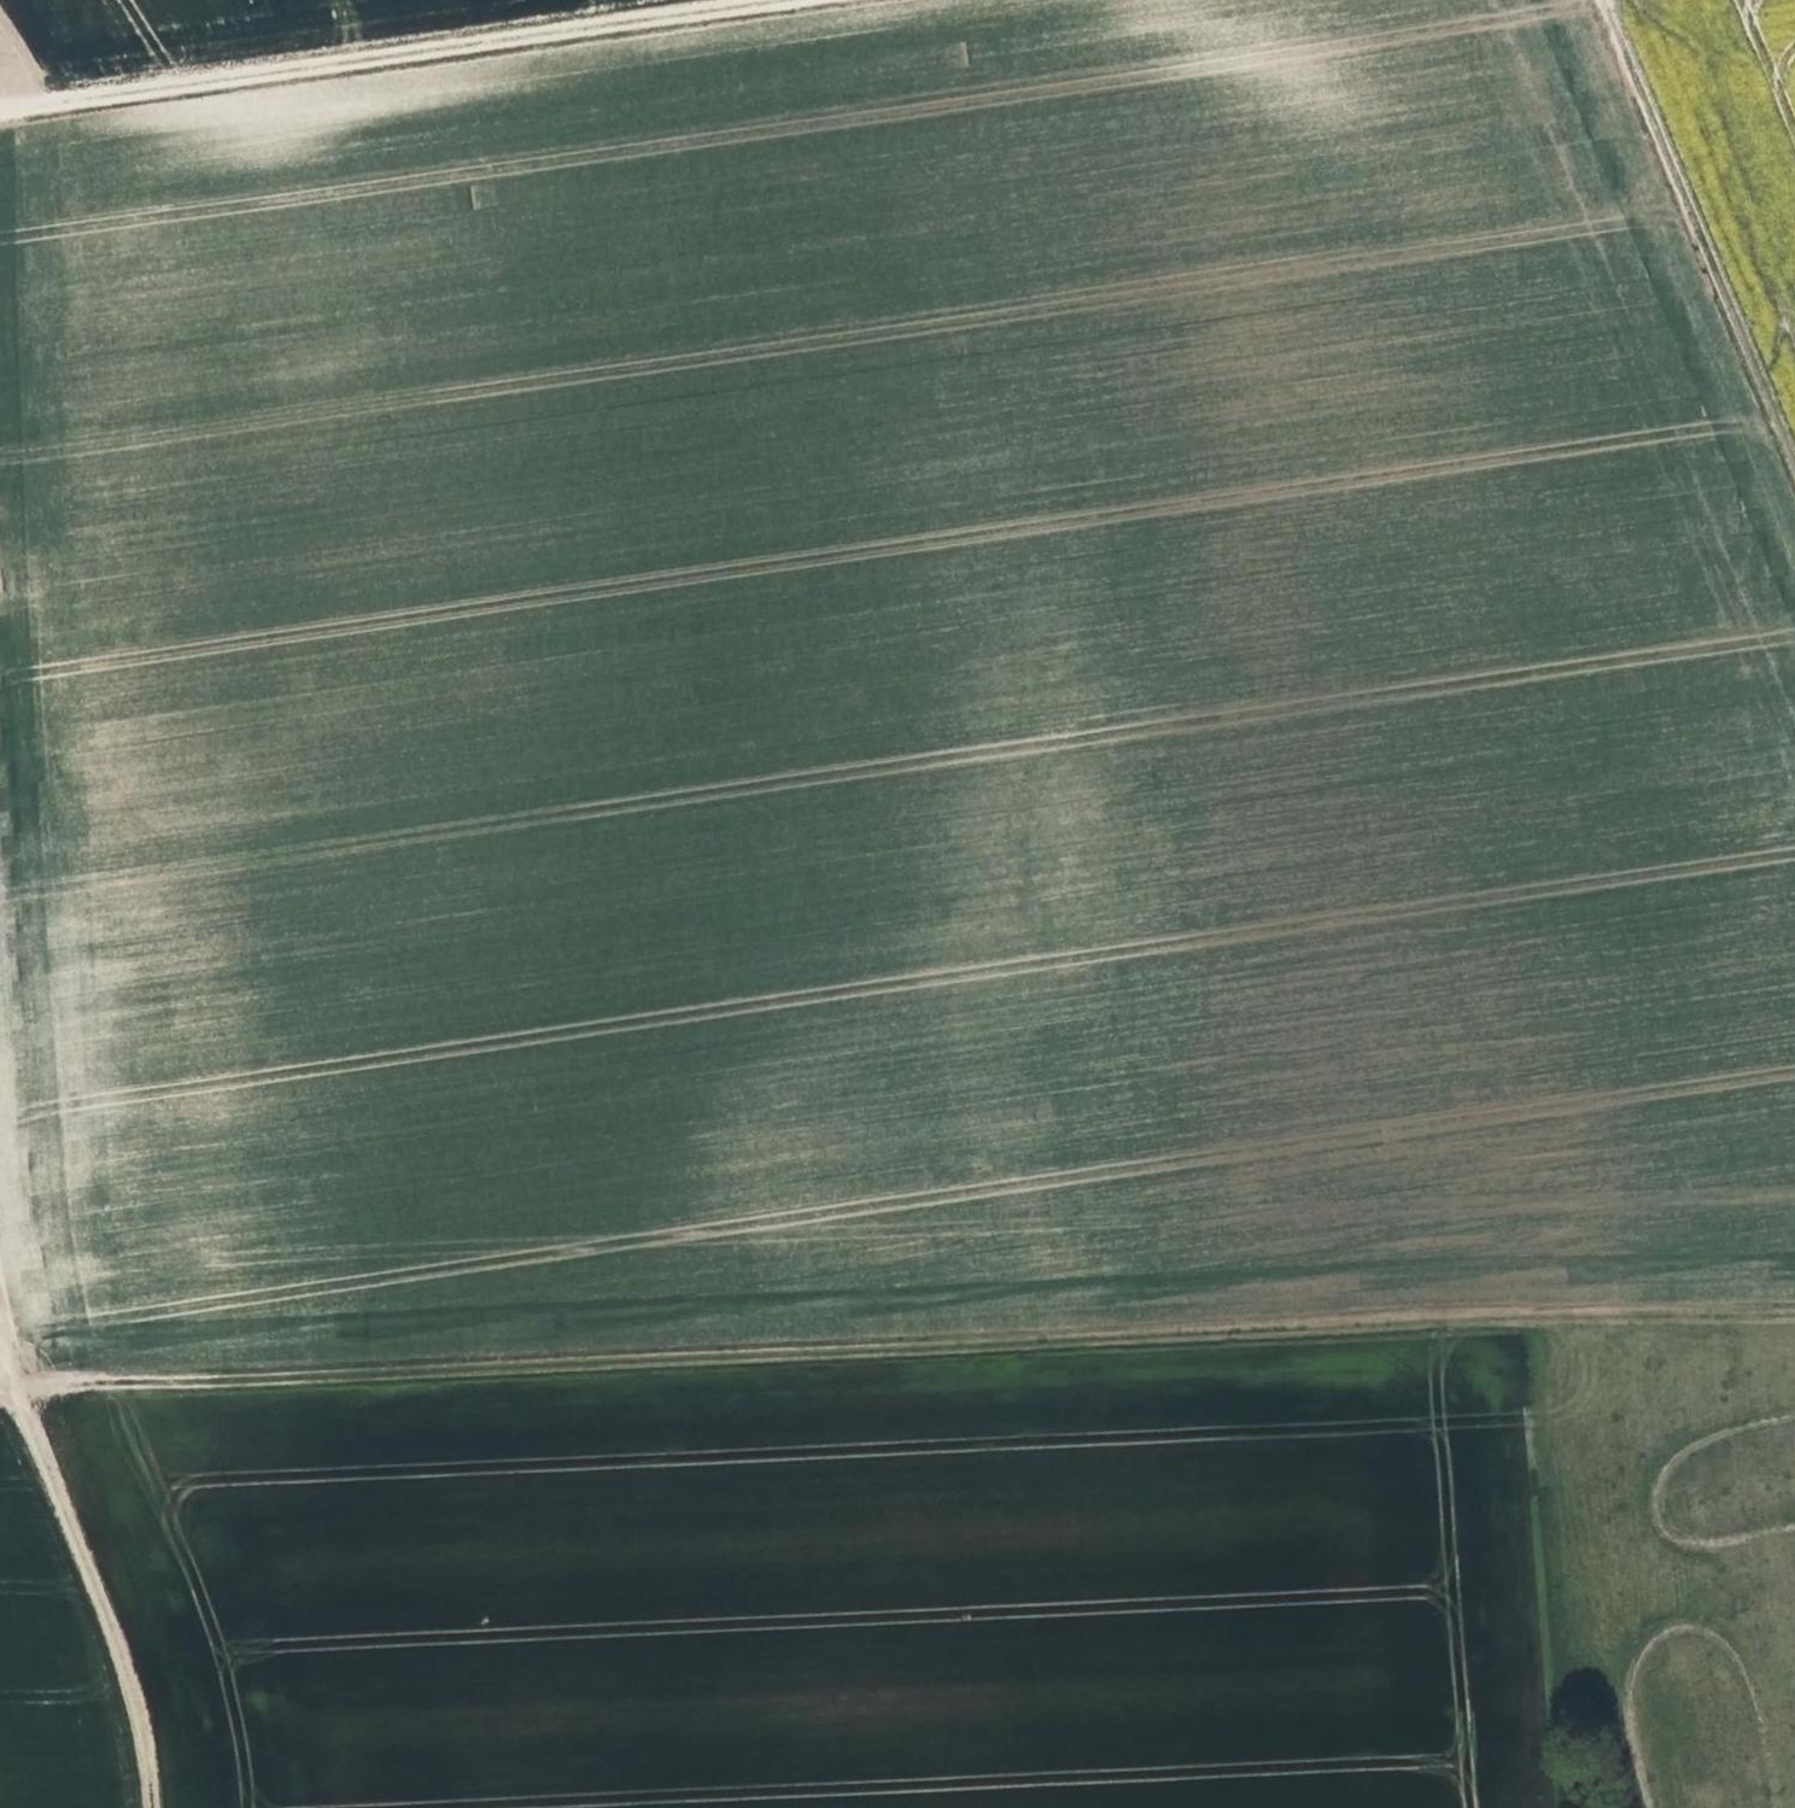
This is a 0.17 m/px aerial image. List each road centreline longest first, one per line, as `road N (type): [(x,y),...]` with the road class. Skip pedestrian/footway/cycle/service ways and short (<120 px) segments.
road 1 (track): [(1794,1314),(0,1397)]
road 2 (track): [(748,0),(0,111)]
road 3 (track): [(1604,0),(1794,465)]
road 4 (track): [(150,1807),(123,1672),(0,1409)]

